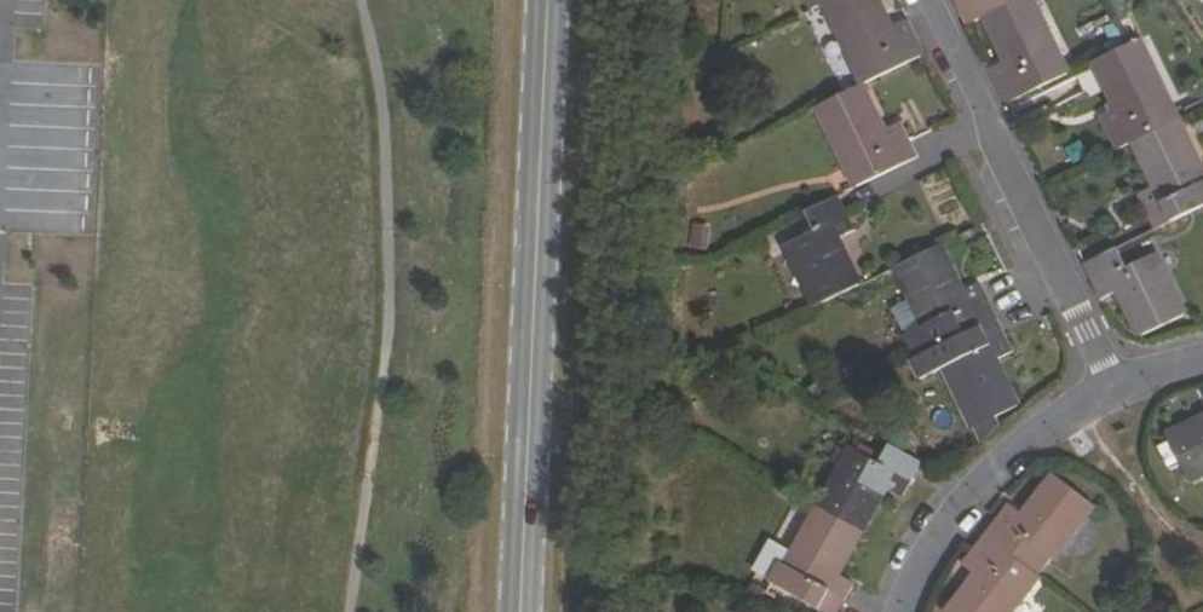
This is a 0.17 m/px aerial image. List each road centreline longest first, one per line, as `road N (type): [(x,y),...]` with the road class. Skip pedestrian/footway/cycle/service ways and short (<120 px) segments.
road 1 (secondary): [(519,611),(547,0)]
road 2 (residential): [(1116,383),(931,0)]
road 3 (residential): [(898,611),(955,508),(1012,448),(1116,383)]

